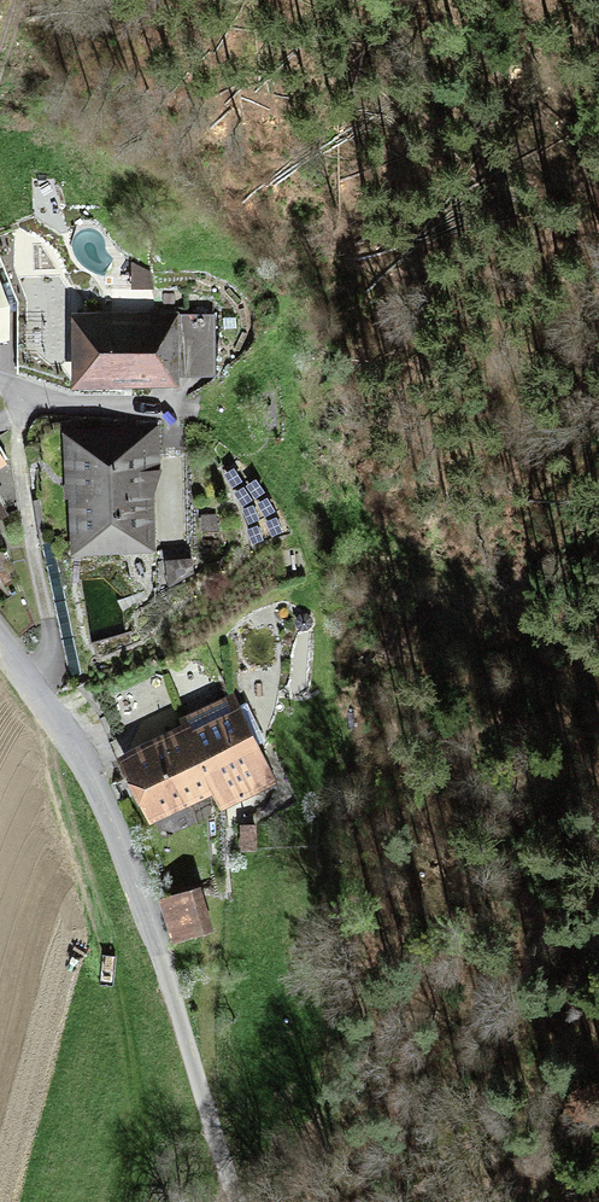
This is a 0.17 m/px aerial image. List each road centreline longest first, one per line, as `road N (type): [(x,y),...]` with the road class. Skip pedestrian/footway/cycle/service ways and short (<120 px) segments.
road 1 (track): [(332,1006),(329,667),(314,534),(263,466),(178,404),(111,415),(0,388)]
road 2 (residential): [(240,1201),(63,734),(0,652)]
road 3 (track): [(13,392),(53,660),(30,691)]

